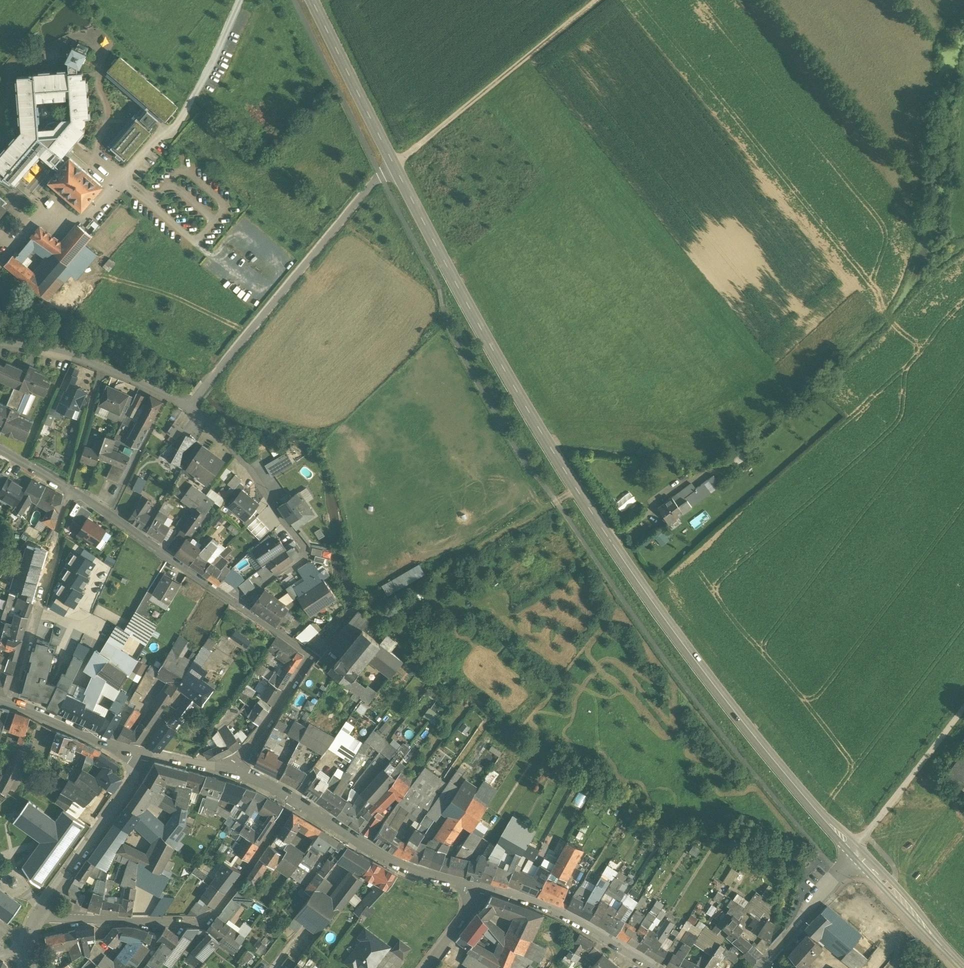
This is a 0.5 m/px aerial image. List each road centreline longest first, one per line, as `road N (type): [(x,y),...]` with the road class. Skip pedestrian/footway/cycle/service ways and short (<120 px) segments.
road 1 (secondary): [(856,854),(730,707),(625,561),(523,400),(400,173)]
road 2 (residential): [(294,801),(218,913),(199,924),(52,920),(42,913)]
road 3 (unclassified): [(400,173),(190,406)]
road 4 (residential): [(190,406),(252,469),(309,549),(239,607)]
road 5 (track): [(400,173),(617,0)]
road 6 (residential): [(232,774),(309,658),(239,607)]
road 7 (residential): [(69,493),(8,706)]
road 8 (residential): [(239,607),(69,493)]
road 9 (residential): [(294,801),(384,856),(475,887)]
road 10 (residential): [(0,344),(84,361),(190,406)]
road 11 (residential): [(475,887),(554,909),(652,967)]
road 12 (secondary): [(400,173),(315,0)]
road 13 (residential): [(143,756),(42,913)]
road 14 (track): [(856,854),(963,706)]
road 15 (secondary): [(963,967),(856,854)]
road 16 (residential): [(758,967),(856,854)]
road 17 (residential): [(143,756),(8,706)]

